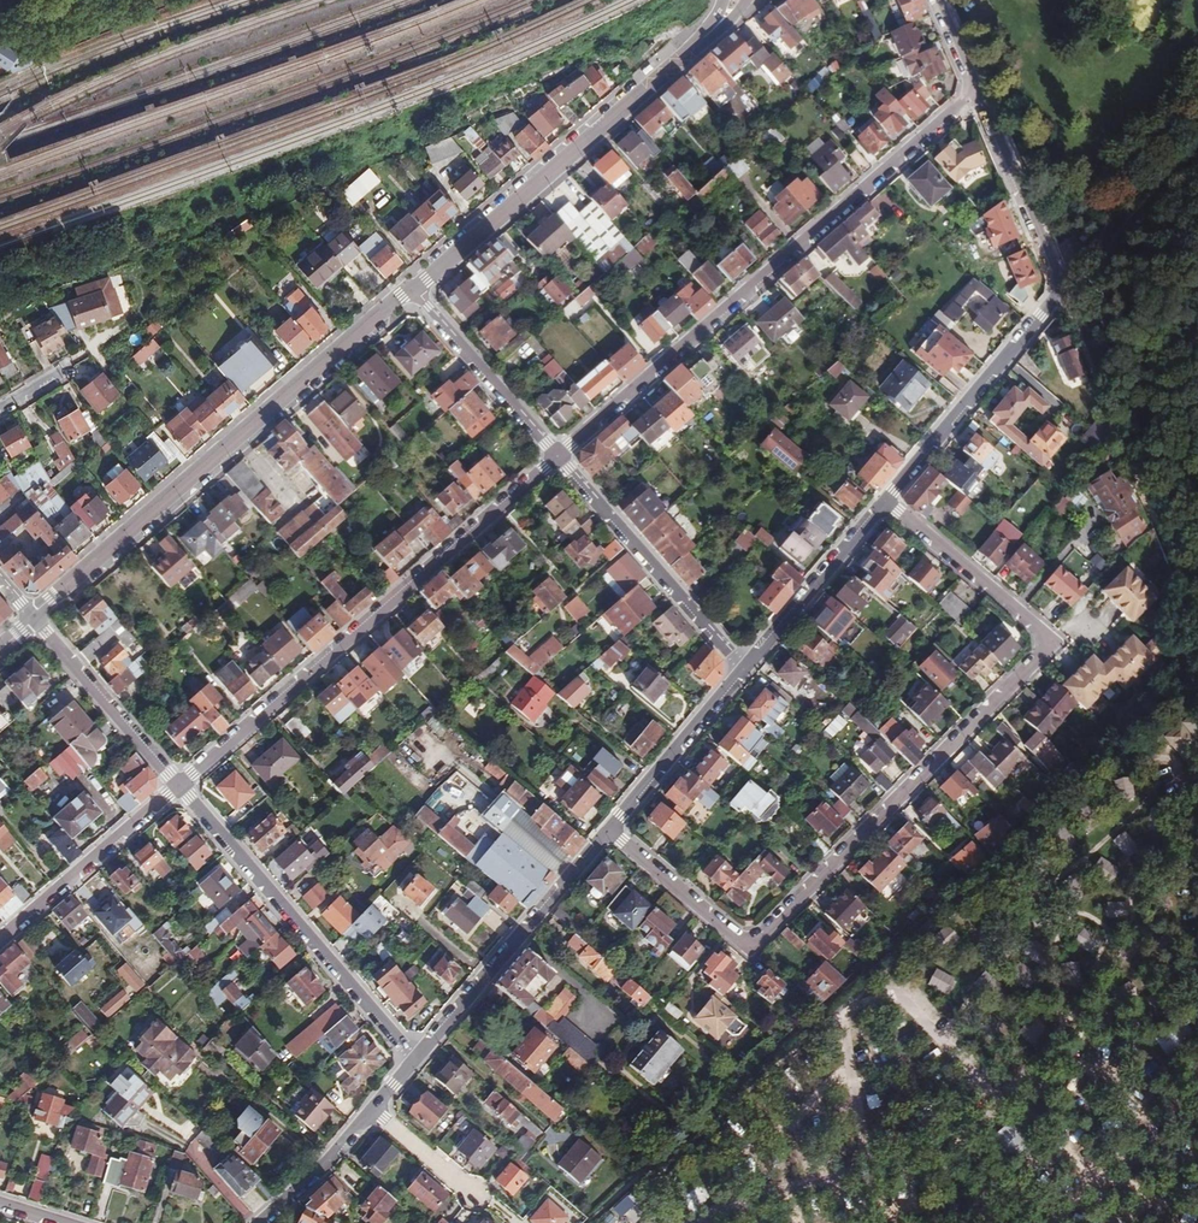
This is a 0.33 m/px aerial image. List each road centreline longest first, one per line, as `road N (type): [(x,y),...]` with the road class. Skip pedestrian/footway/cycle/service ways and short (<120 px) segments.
road 1 (residential): [(885,499),(1040,631),(1048,643),(1040,657),(750,945),(608,831)]
road 2 (motorway): [(1197,512),(1125,863),(1017,1222)]
road 3 (residential): [(558,456),(974,90)]
road 4 (motorway): [(1065,1222),(1197,721)]
road 5 (residential): [(179,787),(558,456)]
road 6 (secondary): [(412,289),(34,617)]
road 7 (residential): [(885,499),(1059,289),(974,90)]
road 8 (secondary): [(733,0),(693,46),(412,289)]
road 9 (residential): [(417,1056),(179,787)]
road 10 (residential): [(417,1056),(608,831)]
road 11 (residential): [(558,456),(745,669)]
road 12 (residential): [(0,942),(179,787)]
road 13 (residential): [(179,787),(34,617)]
road 14 (residential): [(412,289),(558,456)]
road 15 (residential): [(745,669),(885,499)]
road 16 (residential): [(608,831),(745,669)]
road 17 (track): [(1197,154),(1059,289)]
road 18 (residential): [(261,1222),(372,1108)]
road 19 (residential): [(473,1198),(372,1108)]

